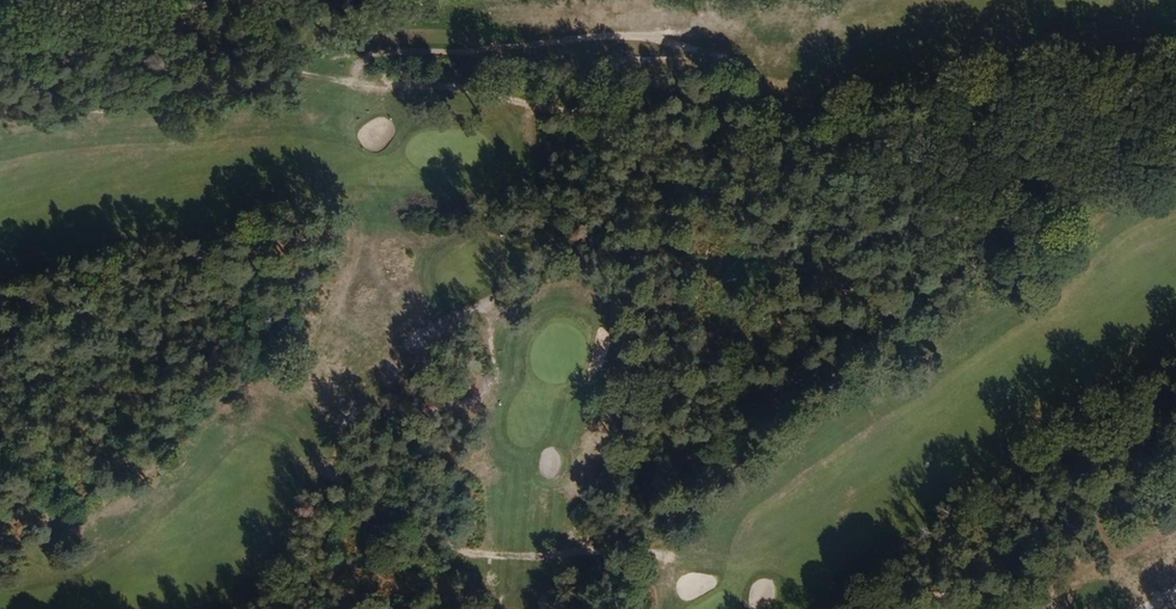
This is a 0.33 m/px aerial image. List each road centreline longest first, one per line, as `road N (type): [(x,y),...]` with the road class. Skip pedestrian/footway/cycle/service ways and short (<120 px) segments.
road 1 (track): [(0,79),(435,86),(852,151),(1104,90),(1175,109)]

